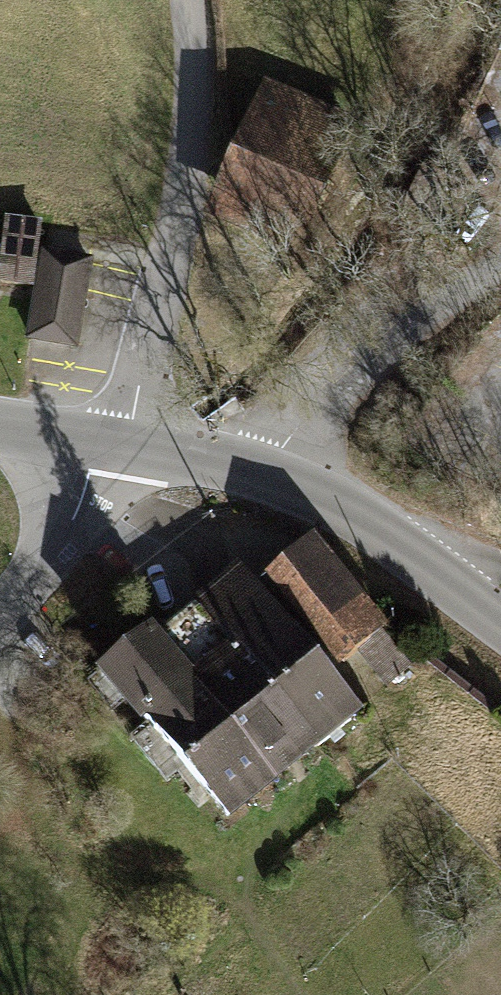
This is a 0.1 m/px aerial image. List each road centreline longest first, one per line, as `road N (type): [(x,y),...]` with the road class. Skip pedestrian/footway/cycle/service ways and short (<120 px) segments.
road 1 (residential): [(187,0),(194,80),(187,167),(135,410),(114,447)]
road 2 (unclassified): [(500,267),(313,448),(298,485)]
road 3 (tertiary): [(298,485),(408,546),(500,619)]
road 4 (tertiary): [(114,447),(53,554),(0,620)]
road 5 (tertiary): [(114,447),(298,485)]

